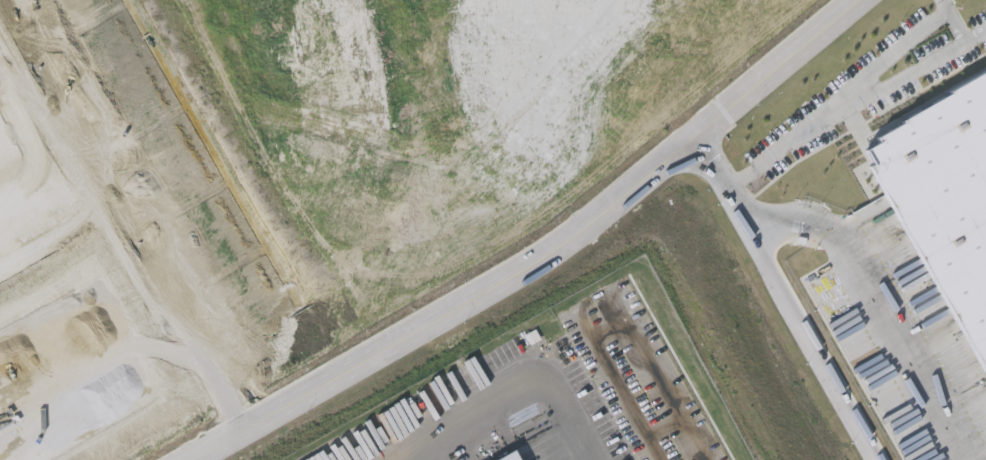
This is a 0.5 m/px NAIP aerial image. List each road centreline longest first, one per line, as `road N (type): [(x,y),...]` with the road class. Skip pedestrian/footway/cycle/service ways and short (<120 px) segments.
road 1 (tertiary): [(193,459),(575,235),(855,0)]

